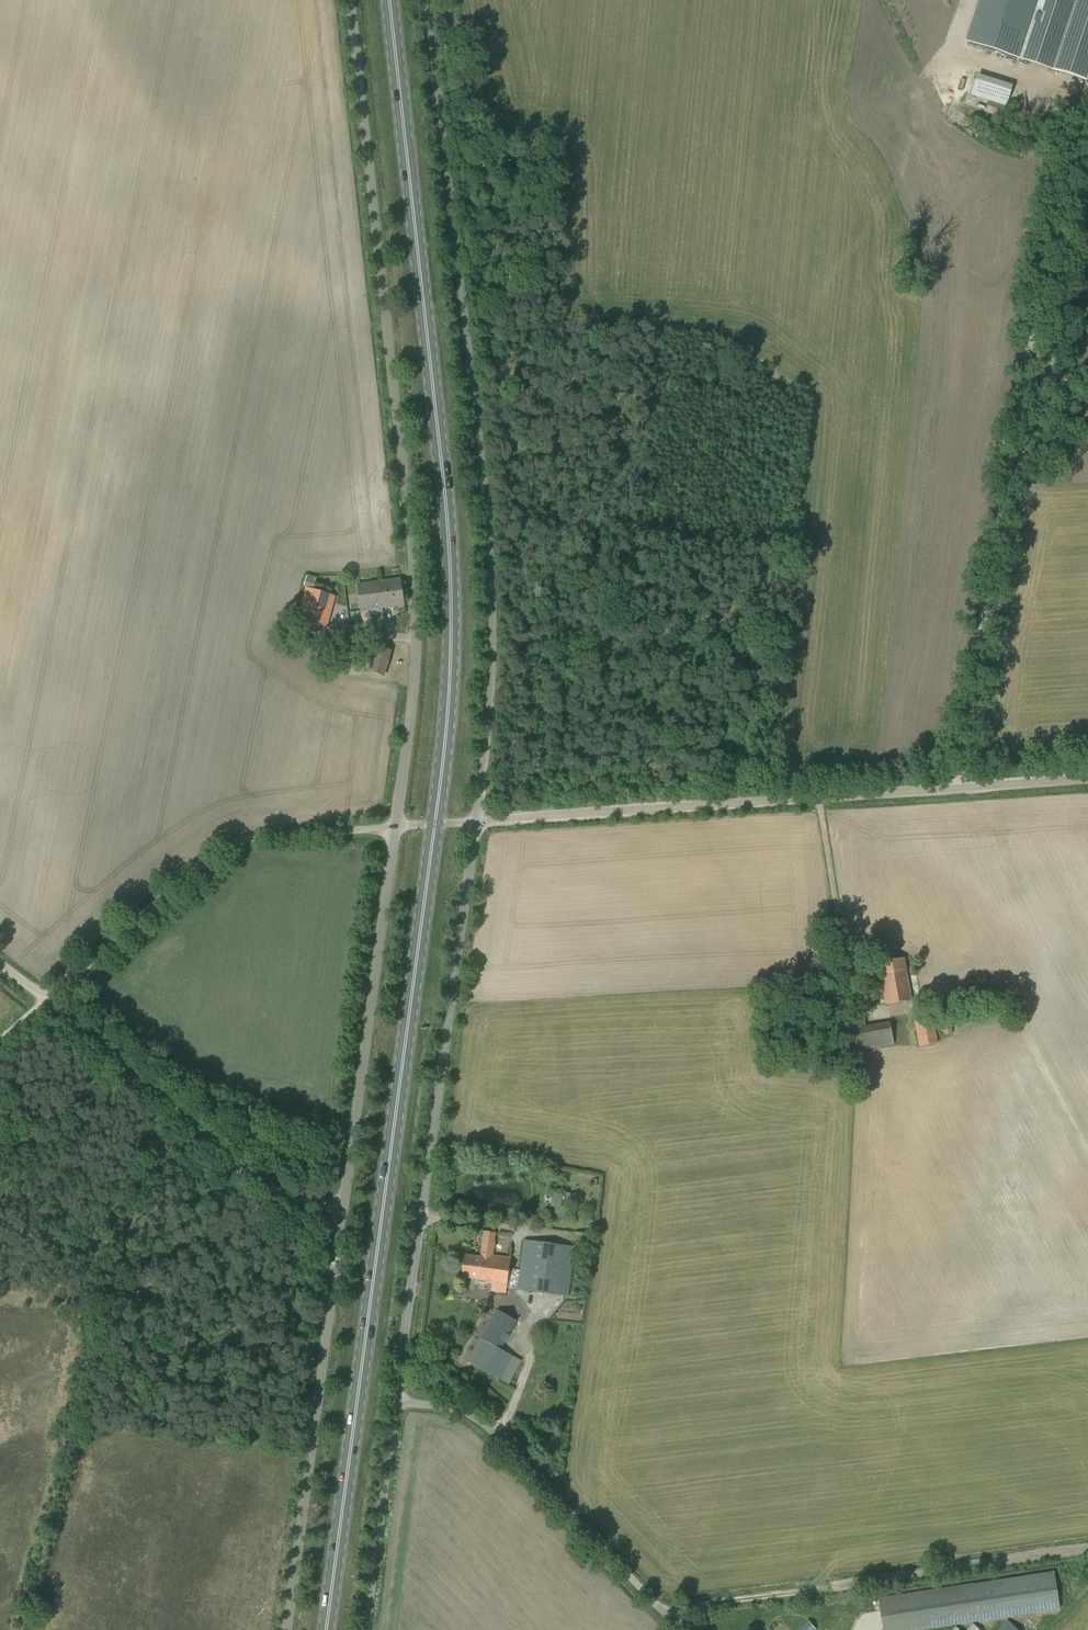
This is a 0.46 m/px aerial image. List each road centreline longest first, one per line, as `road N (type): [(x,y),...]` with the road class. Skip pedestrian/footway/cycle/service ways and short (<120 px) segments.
road 1 (unclassified): [(396,827),(416,642),(414,575),(348,0)]
road 2 (primary): [(436,823),(450,660),(449,536),(389,0)]
road 3 (unclassified): [(475,821),(492,707),(492,602),(427,0)]
road 4 (primary): [(326,1629),(436,823)]
road 5 (unclassified): [(287,1629),(396,827)]
road 6 (unclassified): [(475,821),(1087,777)]
road 7 (unclassified): [(396,1402),(475,821)]
road 8 (unclassified): [(396,827),(249,836),(47,999),(0,963)]
road 9 (track): [(1087,1547),(670,1607)]
road 10 (unclassified): [(692,1629),(487,1416),(396,1402)]
road 11 (track): [(343,1207),(276,1196),(249,1177),(47,999)]
road 12 (unclassified): [(365,1629),(396,1402)]

